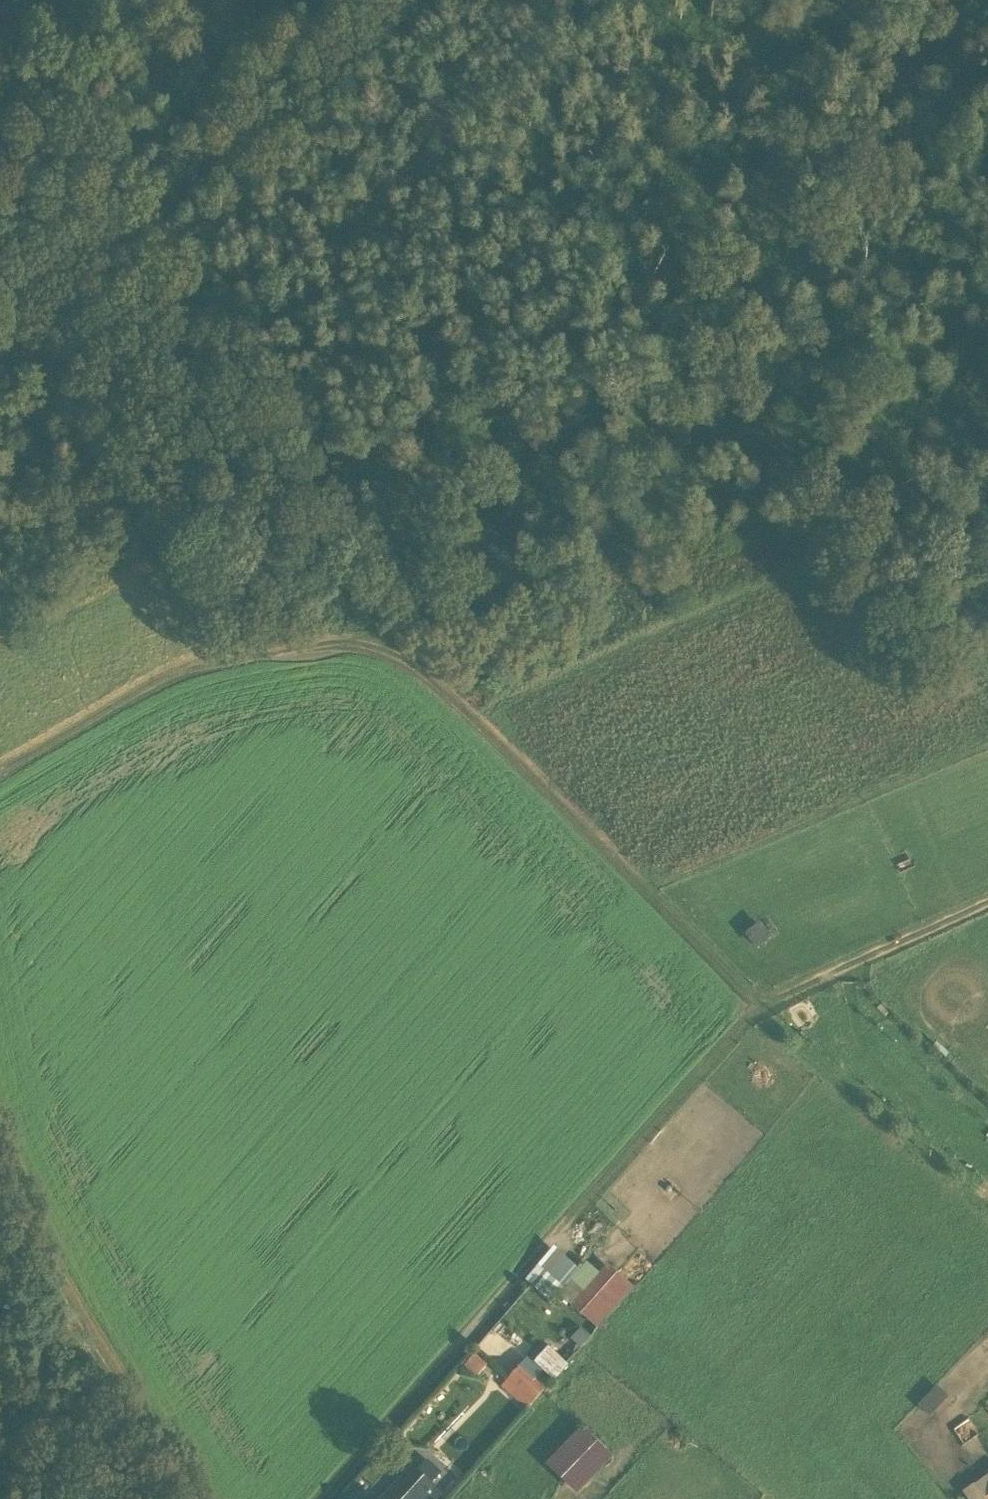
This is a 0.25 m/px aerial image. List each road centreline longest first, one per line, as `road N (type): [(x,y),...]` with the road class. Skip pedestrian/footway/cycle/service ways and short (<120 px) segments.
road 1 (track): [(768,1005),(399,657),(375,644),(331,641),(182,671),(0,769)]
road 2 (track): [(323,1498),(746,1022),(987,903)]
road 3 (track): [(196,1498),(48,1285),(0,1169)]

